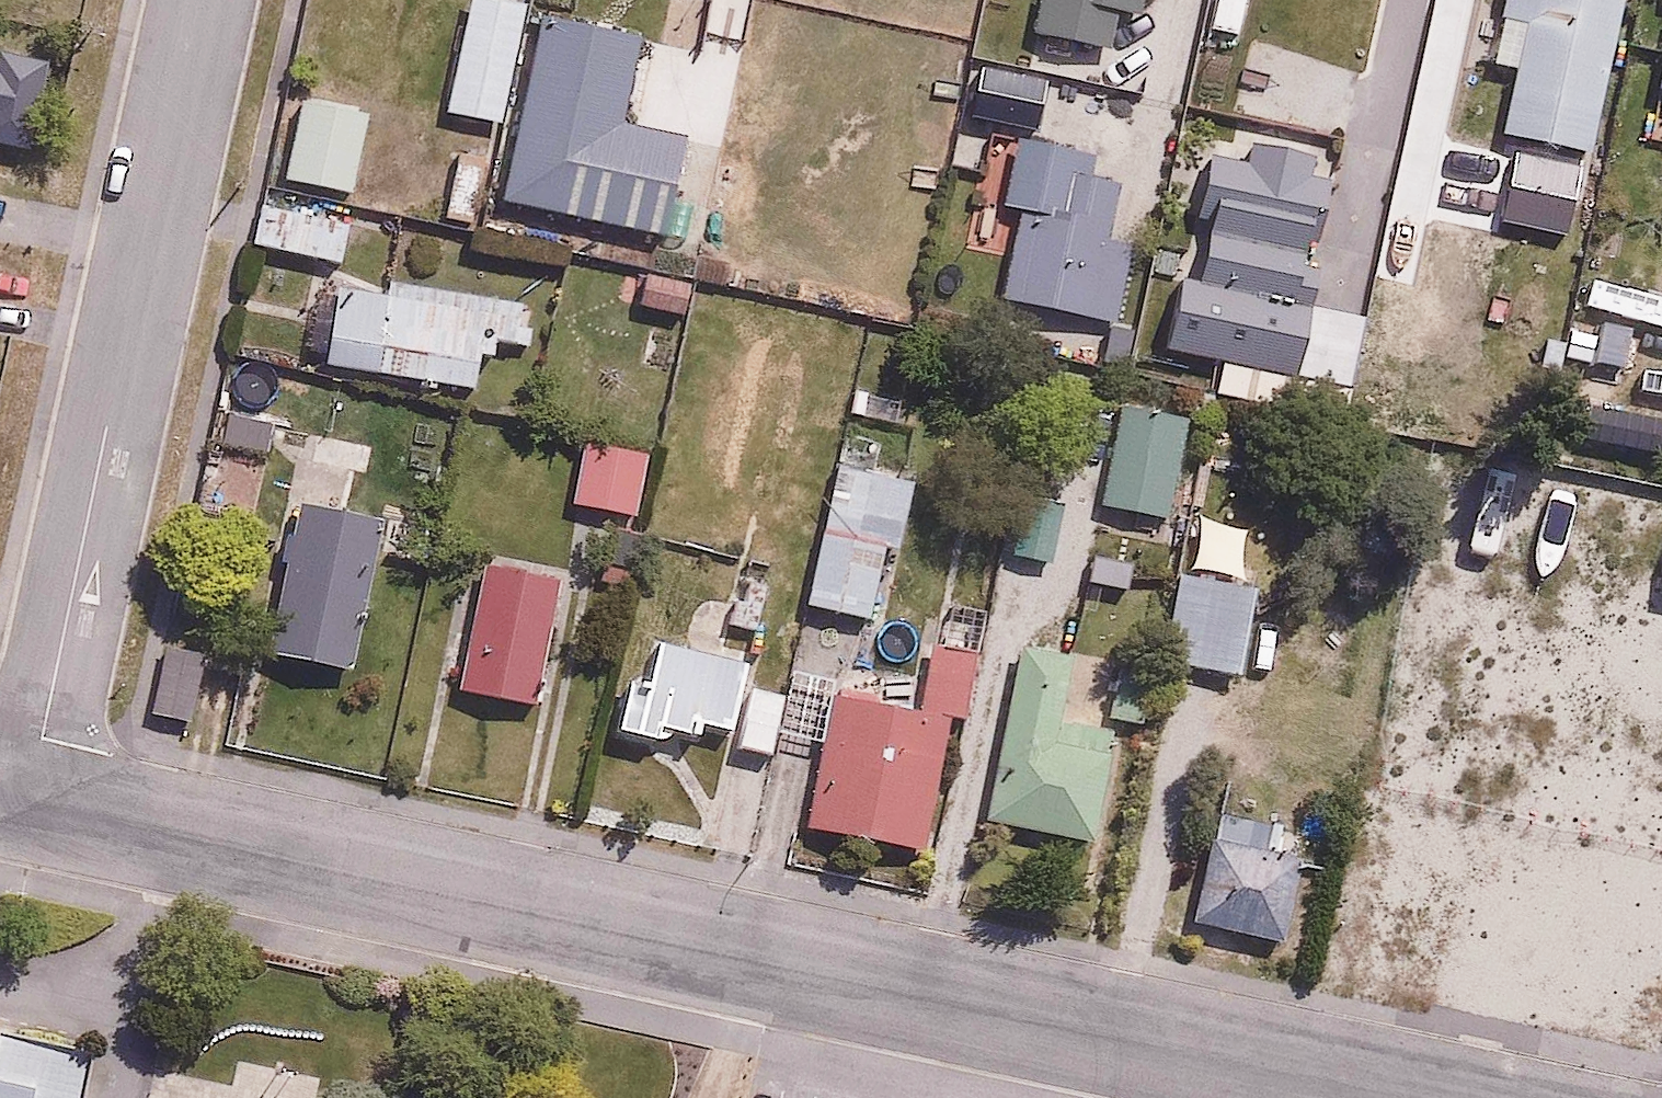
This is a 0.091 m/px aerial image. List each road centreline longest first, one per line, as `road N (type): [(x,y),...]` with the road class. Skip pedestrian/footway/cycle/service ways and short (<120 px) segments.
road 1 (residential): [(1408,1097),(28,799)]
road 2 (residential): [(200,0),(28,799)]

